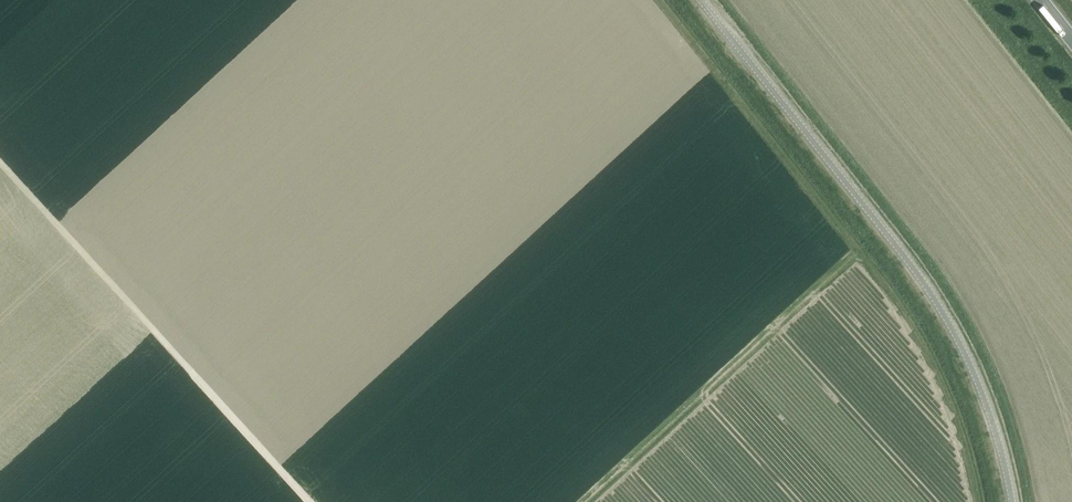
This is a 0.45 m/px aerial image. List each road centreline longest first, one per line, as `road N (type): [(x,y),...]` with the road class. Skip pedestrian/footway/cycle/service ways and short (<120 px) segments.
road 1 (unclassified): [(1011,501),(975,372),(937,304),(702,0)]
road 2 (track): [(183,358),(0,162)]

